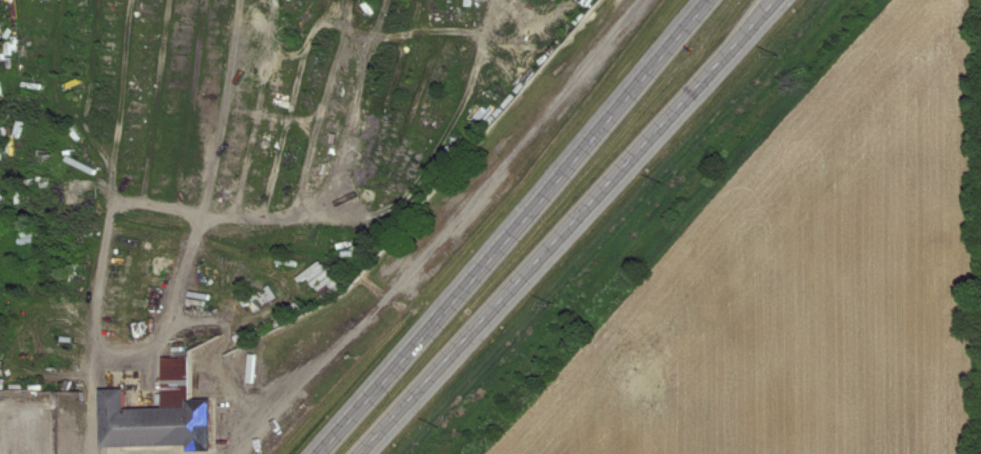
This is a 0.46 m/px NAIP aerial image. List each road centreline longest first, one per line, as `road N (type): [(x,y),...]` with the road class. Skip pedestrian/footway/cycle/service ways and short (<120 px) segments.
road 1 (primary): [(364,453),(780,0)]
road 2 (primary): [(709,0),(315,453)]

